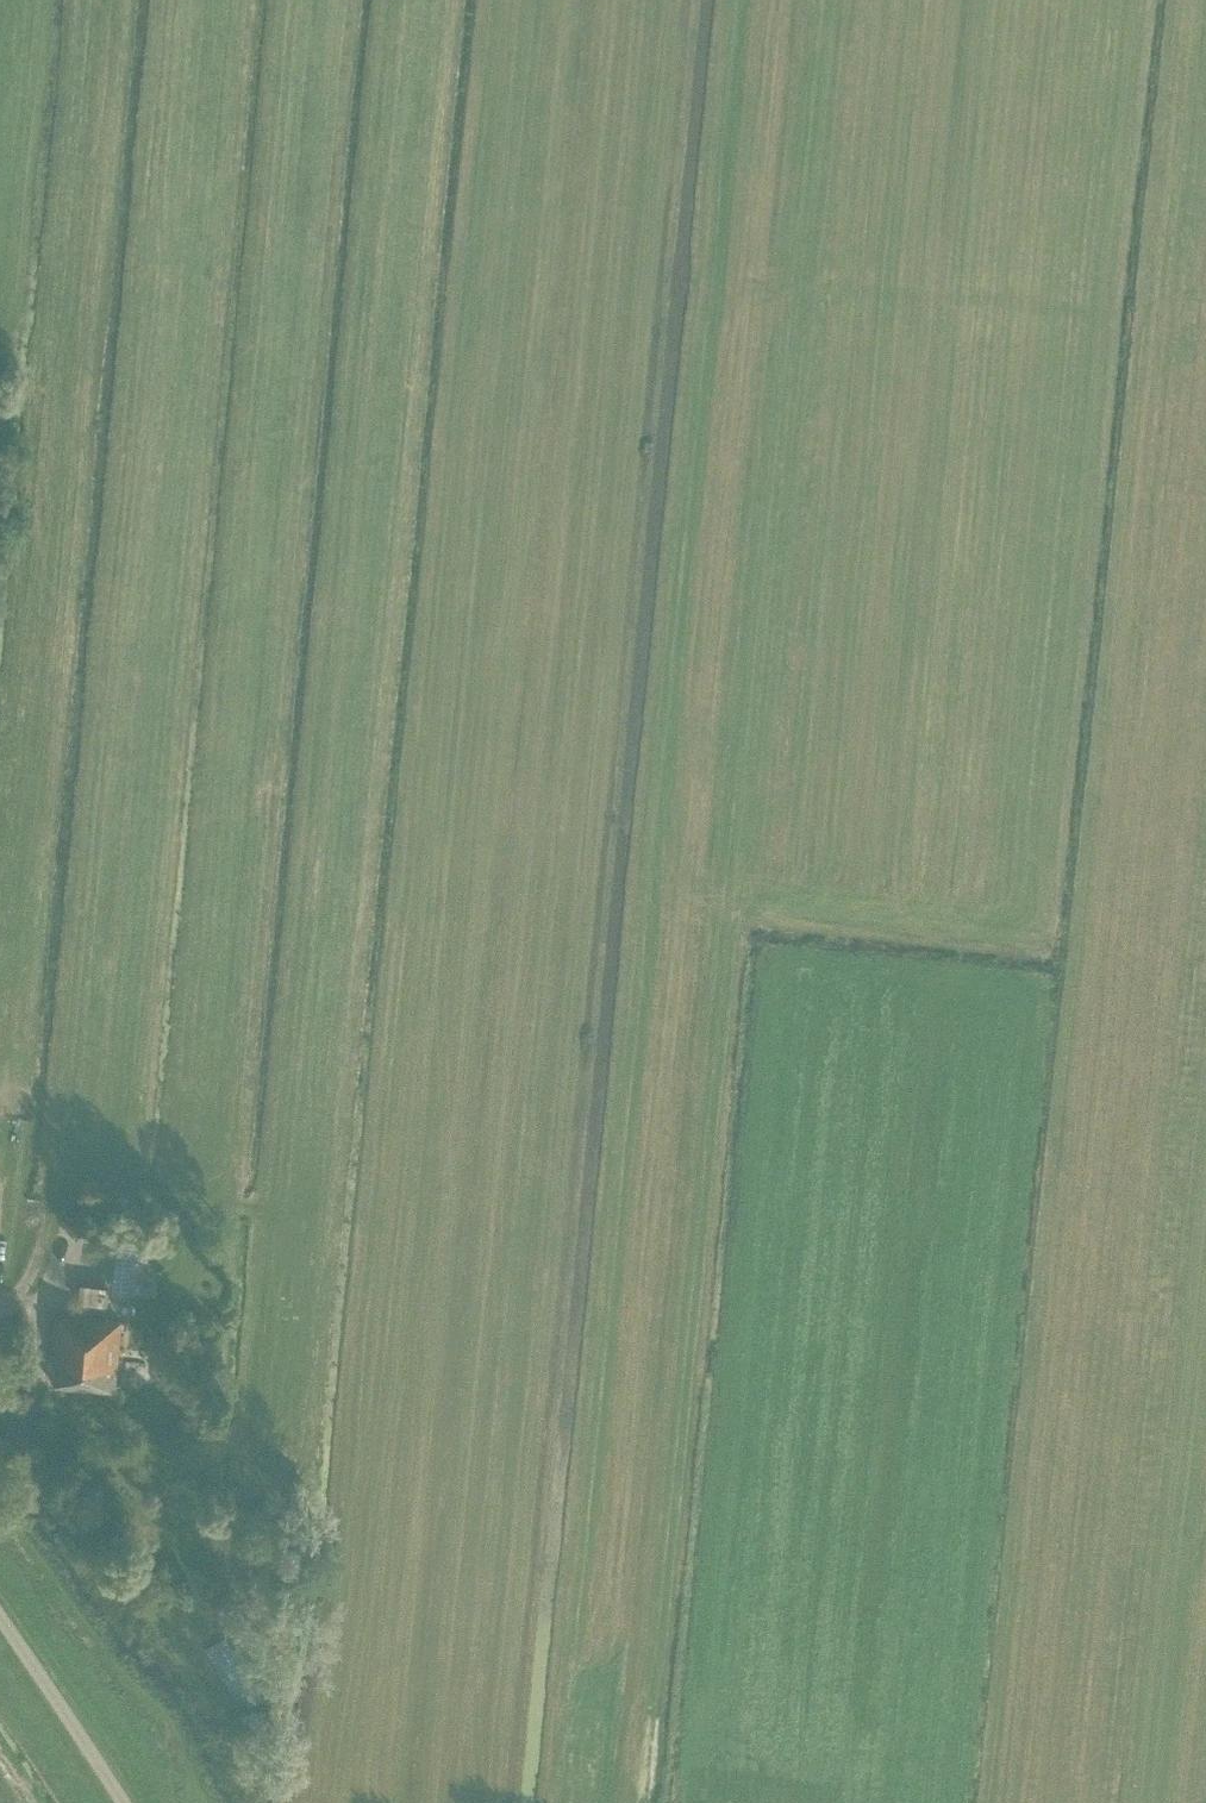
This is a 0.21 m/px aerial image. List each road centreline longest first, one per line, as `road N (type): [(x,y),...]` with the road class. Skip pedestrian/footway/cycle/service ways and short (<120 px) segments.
road 1 (unclassified): [(116,1802),(0,1626)]

